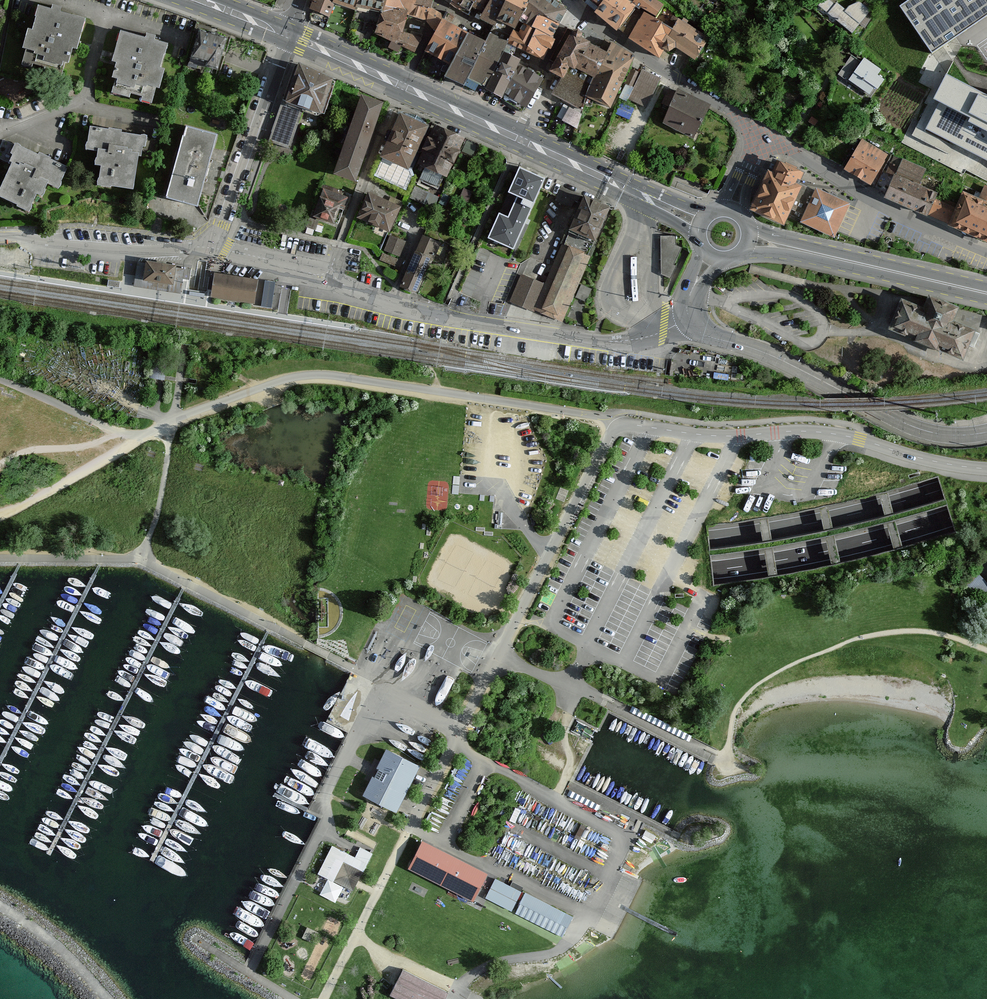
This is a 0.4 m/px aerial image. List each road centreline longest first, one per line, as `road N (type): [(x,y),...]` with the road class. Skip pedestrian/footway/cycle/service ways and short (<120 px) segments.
road 1 (motorway): [(0,454),(294,545),(497,573),(623,576),(764,563),(986,505)]
road 2 (motorway): [(986,472),(897,503),(761,532),(501,543),(303,516),(0,427)]
road 3 (tertiary): [(688,317),(706,336),(772,356),(912,426),(986,432)]
road 4 (residential): [(986,253),(760,137)]
road 5 (primary): [(749,240),(986,293)]
road 6 (residential): [(456,320),(606,341),(659,333),(688,317)]
road 7 (residential): [(760,137),(572,0)]
road 8 (residential): [(212,248),(289,35)]
road 9 (residential): [(0,239),(131,251),(212,248)]
road 10 (residential): [(405,87),(331,279)]
road 11 (primary): [(523,141),(701,224)]
road 12 (residential): [(523,141),(456,320)]
road 13 (residential): [(331,279),(456,320)]
road 14 (primary): [(405,87),(523,141)]
road 15 (primary): [(289,35),(405,87)]
road 16 (residential): [(212,248),(331,279)]

